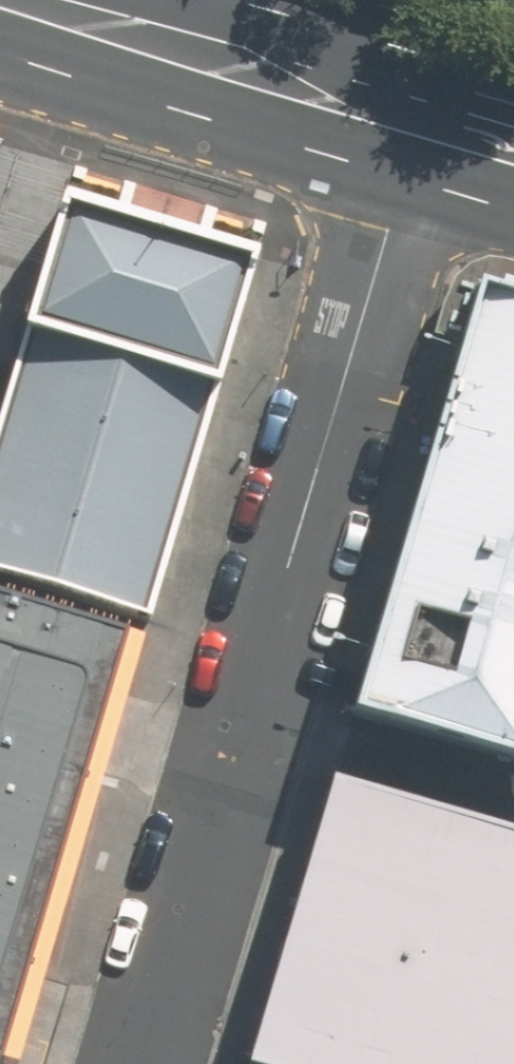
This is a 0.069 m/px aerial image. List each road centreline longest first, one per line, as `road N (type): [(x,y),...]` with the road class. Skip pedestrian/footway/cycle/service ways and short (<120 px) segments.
road 1 (residential): [(138,1063),(416,127)]
road 2 (primary): [(416,127),(36,8)]

